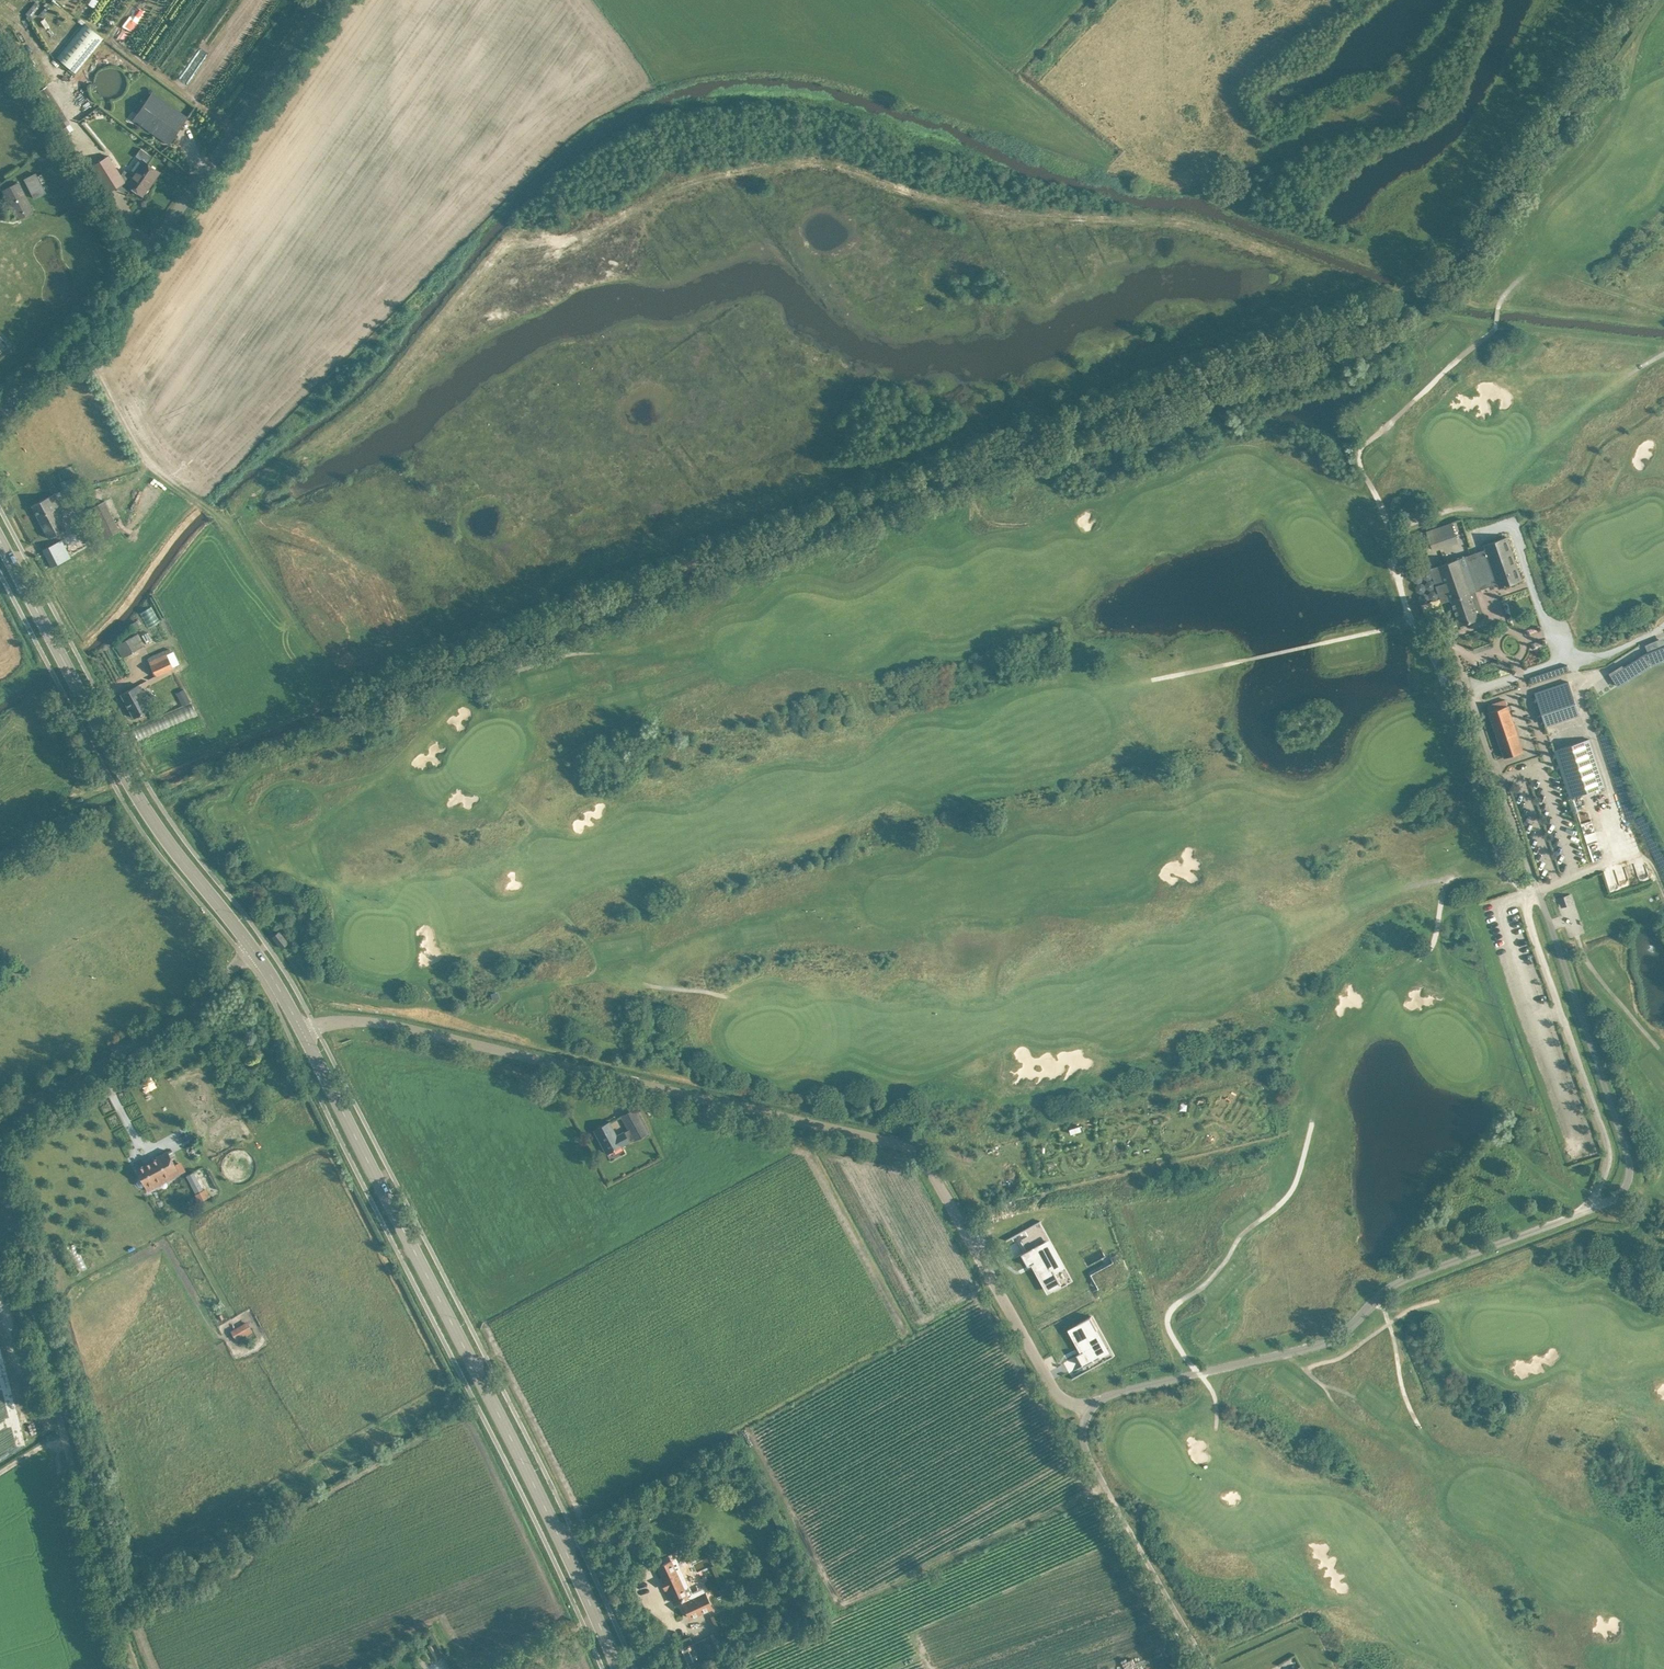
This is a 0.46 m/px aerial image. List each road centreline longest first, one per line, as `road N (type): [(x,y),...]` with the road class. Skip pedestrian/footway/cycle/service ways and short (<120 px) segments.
road 1 (unclassified): [(1088,1404),(1317,1345),(1344,1332),(1401,1280),(1602,1205),(1626,1185),(1625,1146),(1471,692)]
road 2 (unclassified): [(303,1033),(329,1021),(392,1024),(910,1149),(936,1179),(1048,1379),(1072,1403),(1088,1404)]
road 3 (secondary): [(619,1668),(303,1033)]
road 4 (track): [(329,1021),(921,1158)]
road 5 (unclassified): [(0,416),(93,323),(329,0)]
road 6 (unclassified): [(130,1668),(0,1187)]
road 7 (track): [(1365,445),(1360,462),(1393,538),(1401,591),(1434,658),(1504,867),(1538,890)]
road 8 (secondary): [(256,952),(153,823),(0,540)]
road 9 (unclassified): [(0,1115),(157,1031),(256,952)]
road 10 (unclassified): [(1208,1668),(1089,1456),(1088,1404)]
road 11 (track): [(1365,445),(1496,326)]

